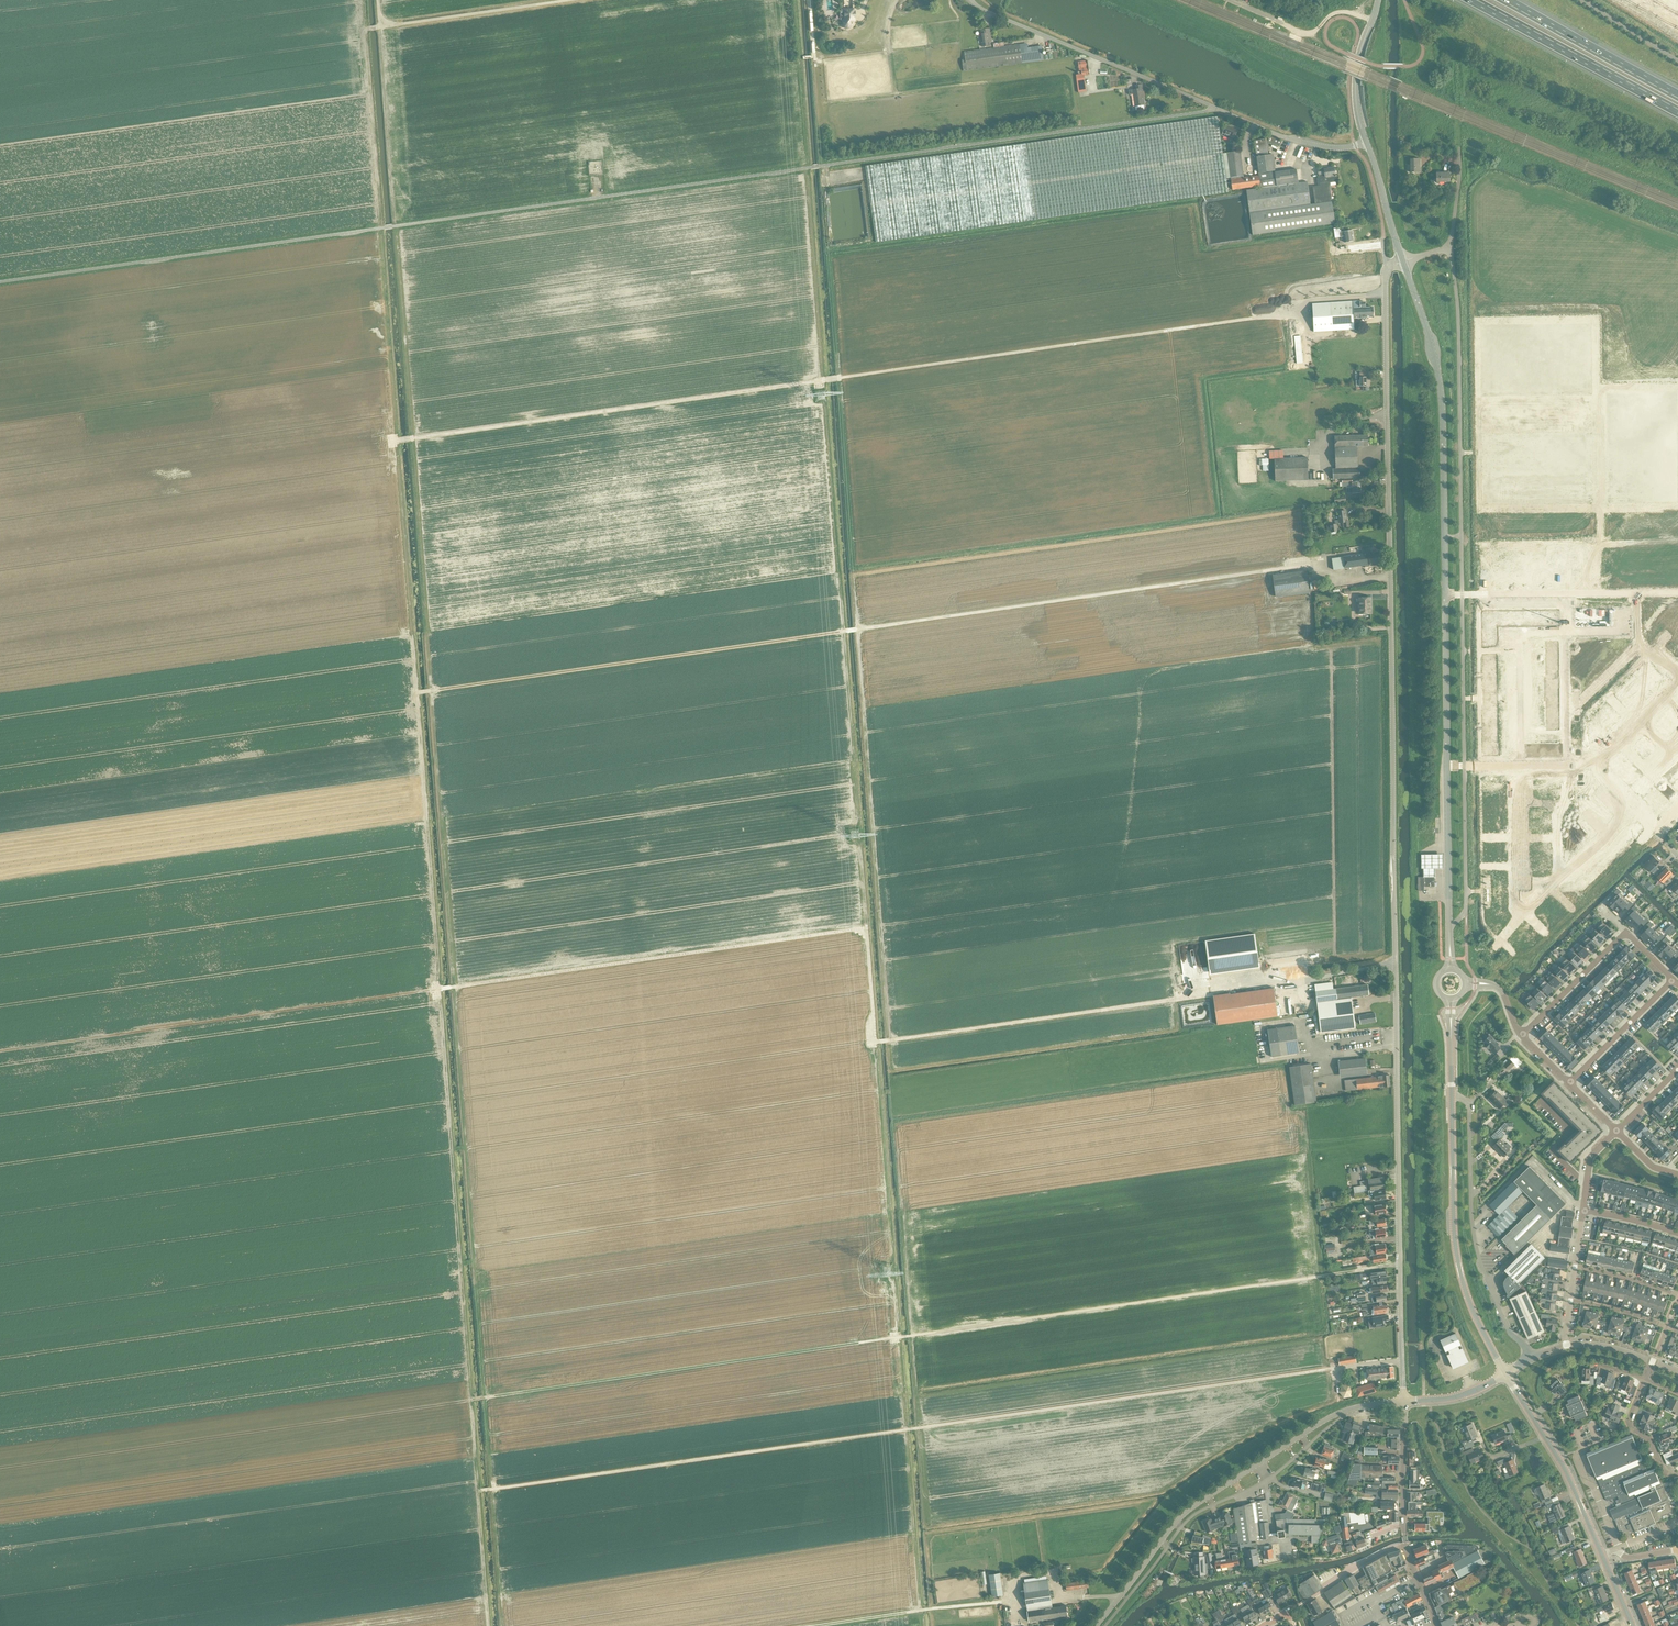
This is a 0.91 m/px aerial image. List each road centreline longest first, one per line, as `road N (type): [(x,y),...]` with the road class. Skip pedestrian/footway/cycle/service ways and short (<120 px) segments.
road 1 (unclassified): [(0,282),(1214,107)]
road 2 (track): [(1426,1400),(1405,292),(1389,267)]
road 3 (unclassified): [(1403,1401),(1389,267)]
road 4 (track): [(462,1400),(1399,1264)]
road 5 (track): [(409,693),(1315,565)]
road 6 (track): [(438,989),(859,927),(869,945),(874,1041),(1211,995)]
road 7 (unclassified): [(1462,595),(1452,262),(1449,249),(1403,261)]
road 8 (unclassified): [(1096,1625),(1191,1508),(1316,1425),(1358,1407)]
road 9 (tertiary): [(1445,595),(1441,390),(1403,261)]
road 10 (secondary): [(1505,1373),(1458,1262),(1452,1093)]
road 11 (unclassified): [(1530,1357),(1509,1333),(1478,1259),(1469,1104),(1452,1093)]
road 12 (unclassified): [(1214,107),(975,4)]
road 13 (motorway): [(1468,0),(1677,114)]
road 14 (residential): [(1566,765),(1568,874),(1489,948)]
road 15 (track): [(569,0),(381,27),(379,0)]
road 16 (residential): [(1523,1035),(1626,933),(1673,980)]
road 17 (track): [(808,1625),(1016,1599)]
road 18 (secondary): [(1603,1555),(1564,1468),(1505,1373)]
road 19 (motorway): [(1677,94),(1508,0)]
road 20 (unclassified): [(1464,766),(1462,595)]
road 21 (tertiary): [(1446,766),(1445,595)]
road 22 (unclassified): [(1449,927),(1466,912),(1464,766)]
road 23 (tertiary): [(1449,927),(1446,766)]
road 24 (unclassified): [(1366,142),(1339,148),(1296,141),(1214,107)]
road 25 (track): [(1372,20),(1338,12),(1302,33),(1229,0)]
road 26 (residential): [(1565,715),(1638,644),(1637,593)]
road 27 (residential): [(1673,980),(1570,1084)]
road 28 (tertiary): [(1366,142),(1356,70),(1378,0)]
road 29 (tertiary): [(1403,261),(1366,142)]
road 30 (tertiary): [(1404,1525),(1403,1401)]
road 31 (residential): [(1619,1548),(1580,1457),(1599,1443)]
road 32 (residential): [(1677,1474),(1664,1470),(1651,1440),(1628,1421),(1645,1379)]
road 33 (residential): [(1564,594),(1565,715)]

